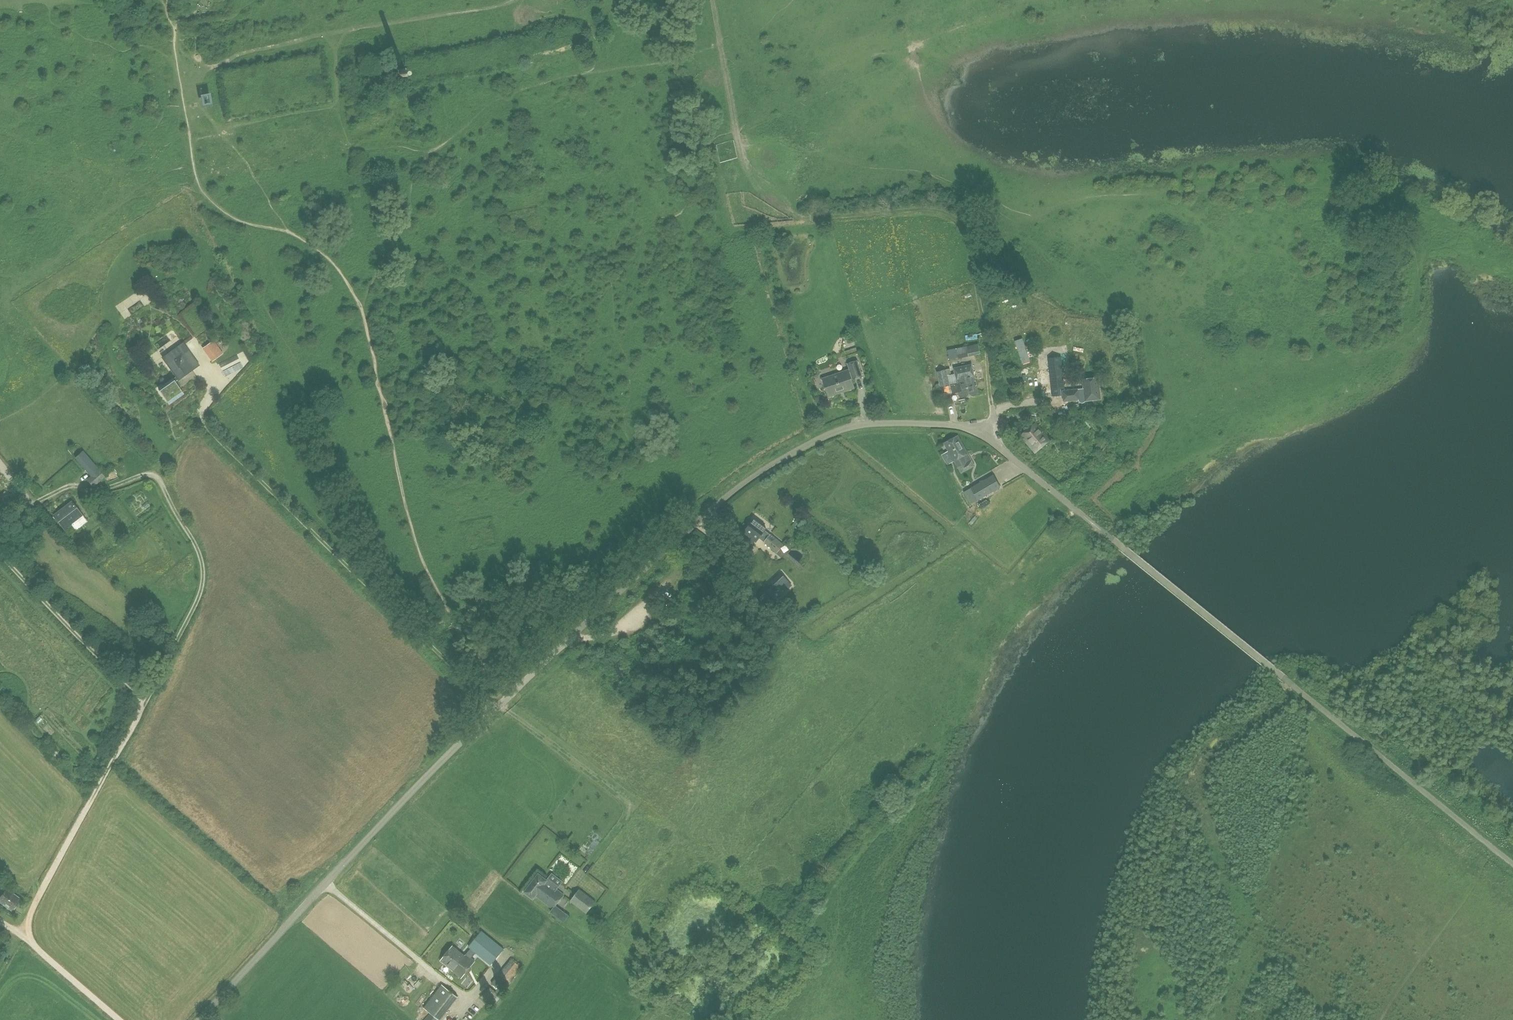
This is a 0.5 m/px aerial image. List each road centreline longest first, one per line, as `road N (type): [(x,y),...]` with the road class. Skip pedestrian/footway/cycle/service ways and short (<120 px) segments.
road 1 (track): [(0,525),(65,492),(157,474),(203,564),(201,592),(27,917),(29,939),(123,1019)]
road 2 (unclassified): [(1112,538),(982,433),(934,422),(847,428),(769,466),(708,513),(513,694)]
road 3 (unclassified): [(198,1019),(513,694)]
road 4 (track): [(498,708),(207,428),(200,413),(215,386)]
road 5 (track): [(996,443),(971,240),(957,217),(816,217)]
road 6 (track): [(573,887),(631,806),(503,703)]
road 7 (track): [(143,706),(0,553)]
road 8 (track): [(725,49),(756,176),(788,208),(816,217)]

